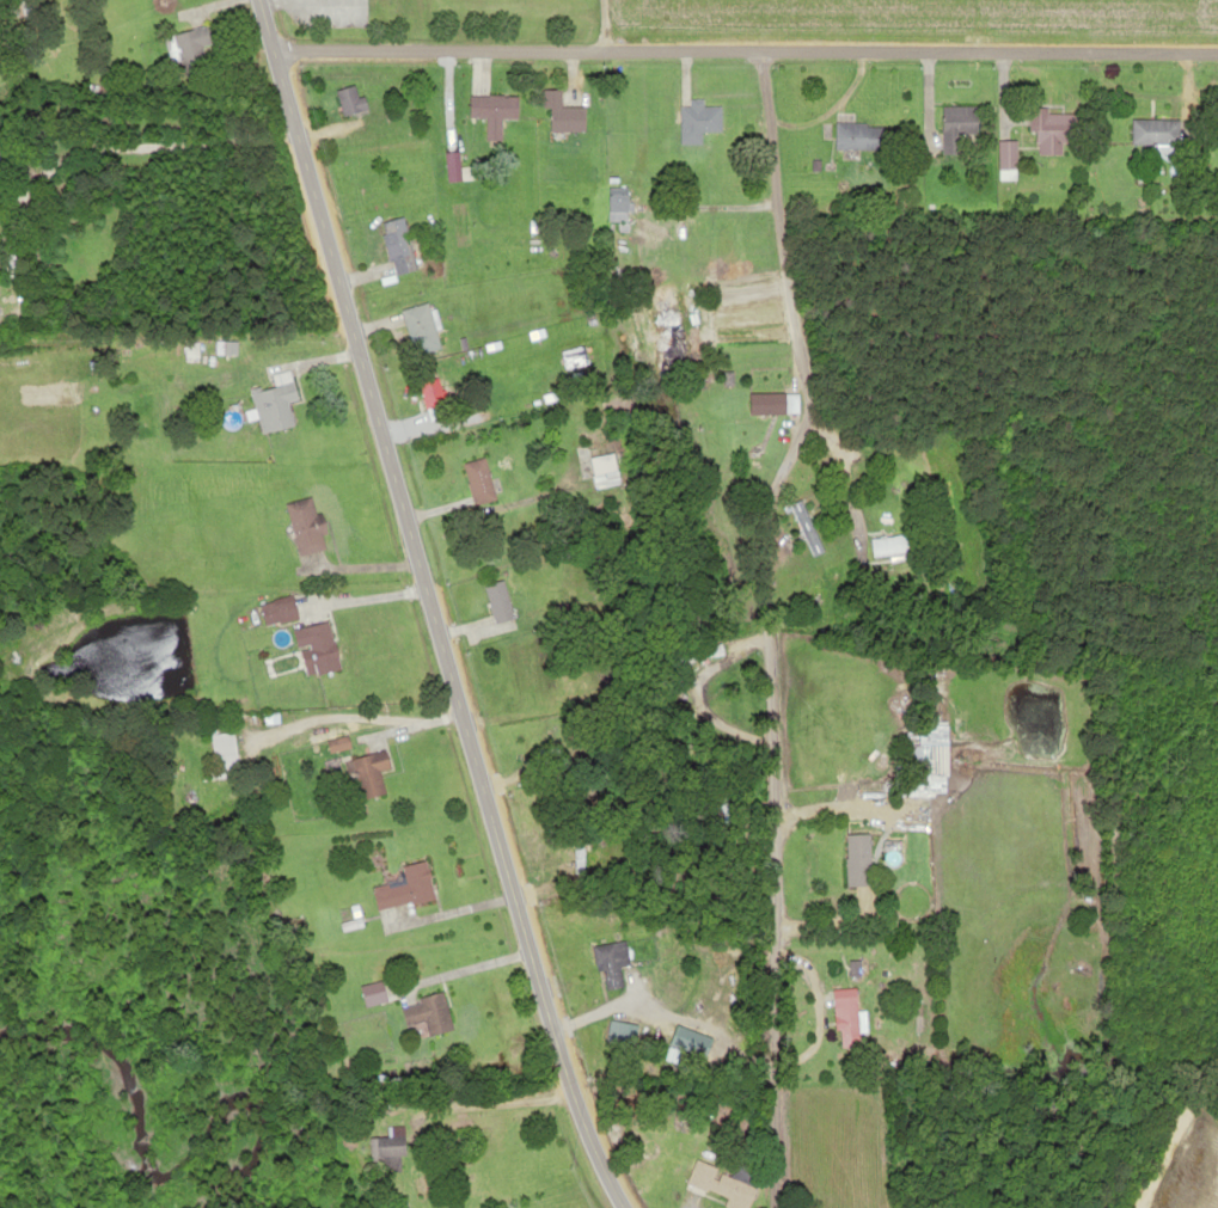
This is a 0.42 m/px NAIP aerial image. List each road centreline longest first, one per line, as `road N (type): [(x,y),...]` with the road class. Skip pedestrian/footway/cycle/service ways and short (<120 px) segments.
road 1 (tertiary): [(621,1207),(569,1096),(259,0)]
road 2 (residential): [(758,1207),(770,577),(777,483),(801,391),(775,43)]
road 3 (residential): [(1217,48),(594,41)]
road 4 (residential): [(594,41),(273,49)]

